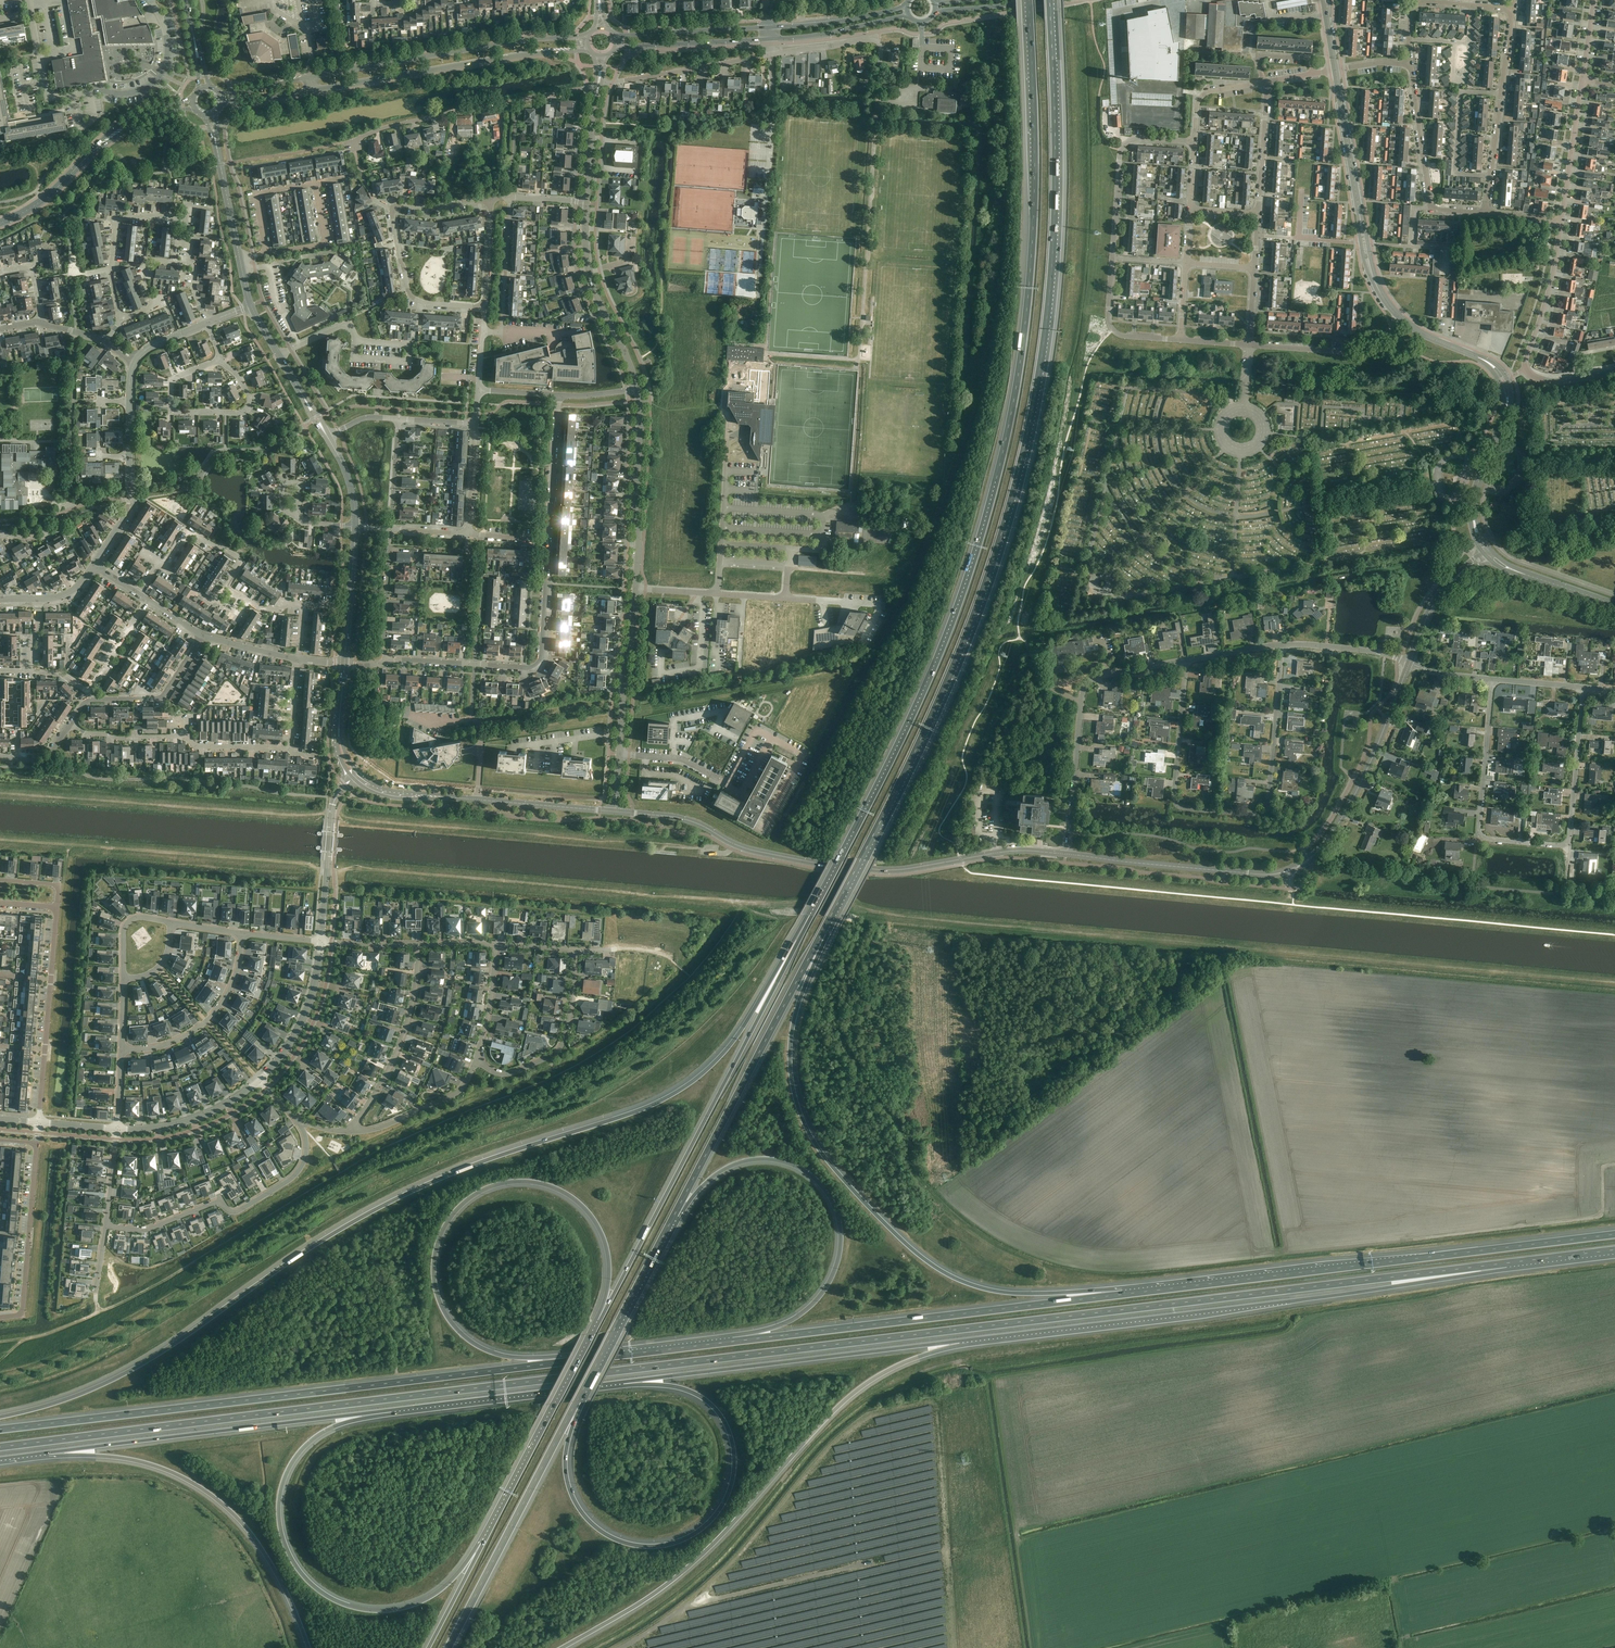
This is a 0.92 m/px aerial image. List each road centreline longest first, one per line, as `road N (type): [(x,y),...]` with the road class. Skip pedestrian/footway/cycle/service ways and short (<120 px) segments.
road 1 (motorway): [(0,1447),(1506,1263)]
road 2 (motorway): [(809,916),(731,1044),(672,1094),(392,1201),(133,1370),(0,1417)]
road 3 (motorway): [(822,933),(945,685),(1017,475),(1051,273),(1049,0)]
road 4 (motorway): [(1029,0),(1033,227),(1004,450),(930,675),(809,916)]
road 5 (motorway): [(1122,1294),(1003,1292),(967,1283),(908,1245),(827,1161),(798,1109),(789,1055),(822,933)]
road 6 (motorway): [(568,1362),(0,1430)]
road 7 (motorway): [(960,1340),(1328,1296),(1506,1263)]
road 8 (motorway): [(568,1362),(496,1354),(455,1328),(434,1275),(447,1223),(496,1186),(534,1183),(562,1191),(589,1213),(604,1242),(609,1272),(600,1321)]
road 9 (motorway): [(564,1647),(688,1568),(869,1383),(960,1340)]
road 10 (motorway): [(1614,1234),(1122,1294)]
road 11 (motorway): [(625,1382),(695,1393),(728,1431),(730,1490),(714,1517),(688,1538),(636,1546),(583,1516),(565,1473),(577,1400)]
road 12 (tertiary): [(1067,854),(1268,874),(1309,860),(1358,788),(1410,662)]
road 13 (tertiary): [(615,811),(694,822),(750,850),(823,865),(906,869),(1009,851),(1067,854)]
road 14 (motorway): [(809,916),(600,1321)]
road 15 (motorway): [(485,1539),(443,1588),(398,1609),(343,1605),(297,1568),(279,1515),(289,1466),(329,1429),(389,1411)]
road 16 (motorway): [(1122,1294),(729,1341)]
road 17 (residential): [(1282,644),(1263,811),(1191,807),(1177,797),(1186,660)]
road 18 (motorway): [(674,1215),(716,1175),(754,1160),(797,1168),(834,1206),(840,1251),(816,1301),(780,1326),(729,1341)]
road 19 (residential): [(1584,688),(1571,825),(1551,843),(1480,830),(1493,679)]
road 20 (secondary): [(588,37),(521,40),(218,92)]
road 21 (secondary): [(221,107),(589,49)]
road 22 (motorway): [(49,1452),(155,1466),(216,1499),(269,1562),(308,1647)]
road 23 (motorway): [(49,1452),(389,1411)]
road 24 (motorway): [(625,1382),(960,1340)]
road 25 (residential): [(1486,213),(1511,12),(1420,2),(1408,39)]
road 26 (motorway): [(674,1215),(822,933)]
road 27 (tertiary): [(1487,550),(1475,497),(1505,413),(1504,381),(1482,360),(1401,318)]
road 28 (residential): [(863,639),(879,606),(636,588)]
road 29 (motorway): [(449,1647),(577,1400)]
road 30 (residential): [(386,662),(537,664),(550,540)]
road 31 (residential): [(1186,660),(1086,685),(1067,854)]
road 32 (residential): [(298,1120),(306,1146),(298,1170),(230,1215),(217,1201),(149,1230),(105,1227)]
road 33 (residential): [(492,198),(391,207),(409,294),(426,303),(484,307)]
road 34 (motorway): [(600,1321),(485,1539)]
road 35 (track): [(1614,1165),(1603,1169),(1600,1217),(1415,1239)]
road 36 (residential): [(360,137),(406,120),(598,85)]
road 37 (motorway): [(389,1411),(625,1382)]
road 38 (residential): [(39,1121),(56,908)]
road 39 (motorway): [(577,1400),(674,1215)]
road 40 (residential): [(348,1131),(402,1038),(418,944)]
road 41 (residential): [(1486,213),(1431,210),(1411,65)]
road 42 (tertiary): [(636,588),(637,389)]
road 43 (tertiary): [(637,389),(588,272),(586,202)]
road 44 (residential): [(37,1143),(23,1314),(0,1317)]
road 45 (residential): [(476,1058),(505,1074),(560,1047),(574,950)]
road 46 (residential): [(243,934),(240,968),(213,1015),(174,1042),(121,1050)]
road 47 (residential): [(1112,257),(1124,144),(1194,143)]
road 48 (residential): [(876,110),(879,42),(770,54)]
road 49 (tertiary): [(1364,243),(1335,70)]
road 50 (residential): [(598,85),(770,54)]
road 51 (unclassified): [(74,102),(135,92),(162,74),(167,41),(151,0)]
road 52 (unclassified): [(352,776),(333,805),(320,941)]
road 53 (residential): [(1401,318),(1366,353),(1248,345)]
road 54 (motorway): [(729,1341),(568,1362)]
road 55 (residential): [(221,359),(250,397),(244,411),(177,412),(173,381)]
road 56 (residential): [(348,1131),(385,1126),(457,1093),(476,1058)]
road 57 (secondary): [(614,48),(770,39)]
road 58 (unclassified): [(320,941),(308,1010),(260,1080)]
road 59 (unclassified): [(260,1080),(186,1122),(117,1129)]
road 60 (residential): [(483,334),(501,332),(509,196)]
road 61 (secondary): [(769,27),(615,37)]
road 62 (tertiary): [(620,738),(636,588)]
road 63 (residential): [(1525,369),(1561,223)]
road 64 (residential): [(477,800),(480,724),(430,725),(411,714)]
road 65 (residential): [(550,540),(559,395)]
road 66 (residential): [(1561,223),(1582,80)]
road 67 (residential): [(1180,341),(1111,329),(1112,257)]
road 68 (secondary): [(770,39),(909,16)]
road 69 (tertiary): [(1614,605),(1503,566),(1487,550)]
road 70 (secondary): [(907,5),(769,27)]
road 71 (tertiary): [(477,800),(615,811)]
road 72 (tertiary): [(1410,662),(1446,587),(1487,550)]
road 73 (tertiary): [(356,527),(344,664)]
road 74 (residential): [(120,322),(155,307),(142,273),(147,261),(195,267)]
road 75 (residential): [(386,662),(391,529)]
road 76 (residential): [(1258,213),(1264,82)]
road 77 (residential): [(1410,662),(1375,651),(1282,644)]
road 78 (tertiary): [(352,776),(391,795),(477,800)]
road 79 (residential): [(770,54),(768,180)]
road 80 (motorway): [(485,1539),(428,1647)]
road 81 (residential): [(315,184),(325,243),(265,250)]
road 82 (residential): [(187,737),(114,738),(71,723)]

